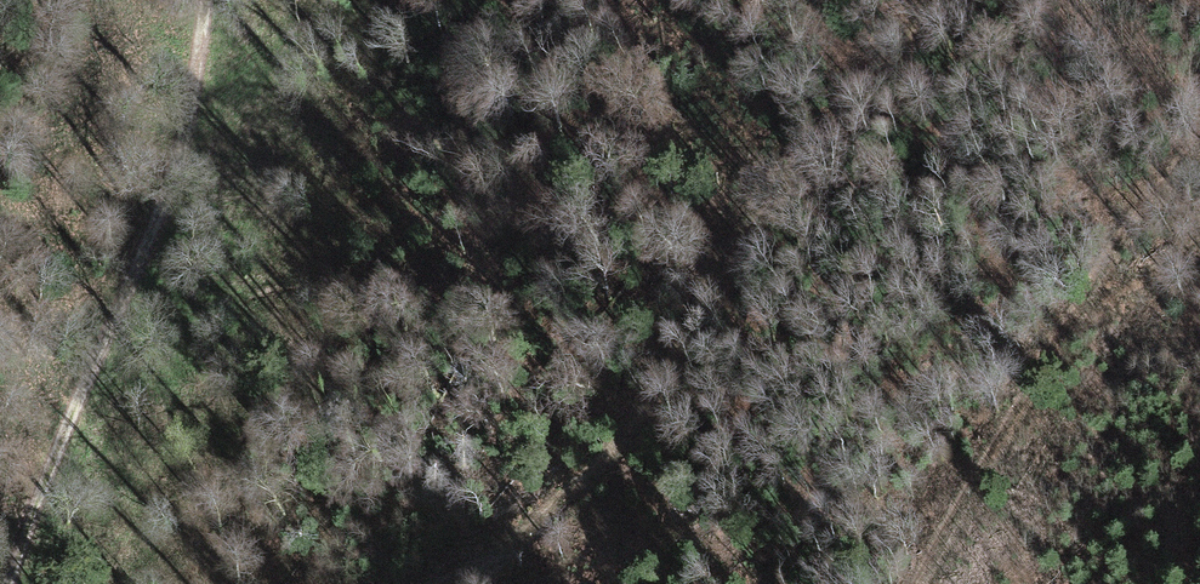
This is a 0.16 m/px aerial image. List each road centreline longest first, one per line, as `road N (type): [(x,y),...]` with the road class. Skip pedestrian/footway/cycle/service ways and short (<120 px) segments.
road 1 (track): [(464,583),(600,463),(637,419),(699,306),(798,164),(944,0)]
road 2 (track): [(205,0),(193,119),(21,534),(7,583)]
road 3 (track): [(913,583),(1199,137)]
road 4 (track): [(1199,242),(1087,310)]

